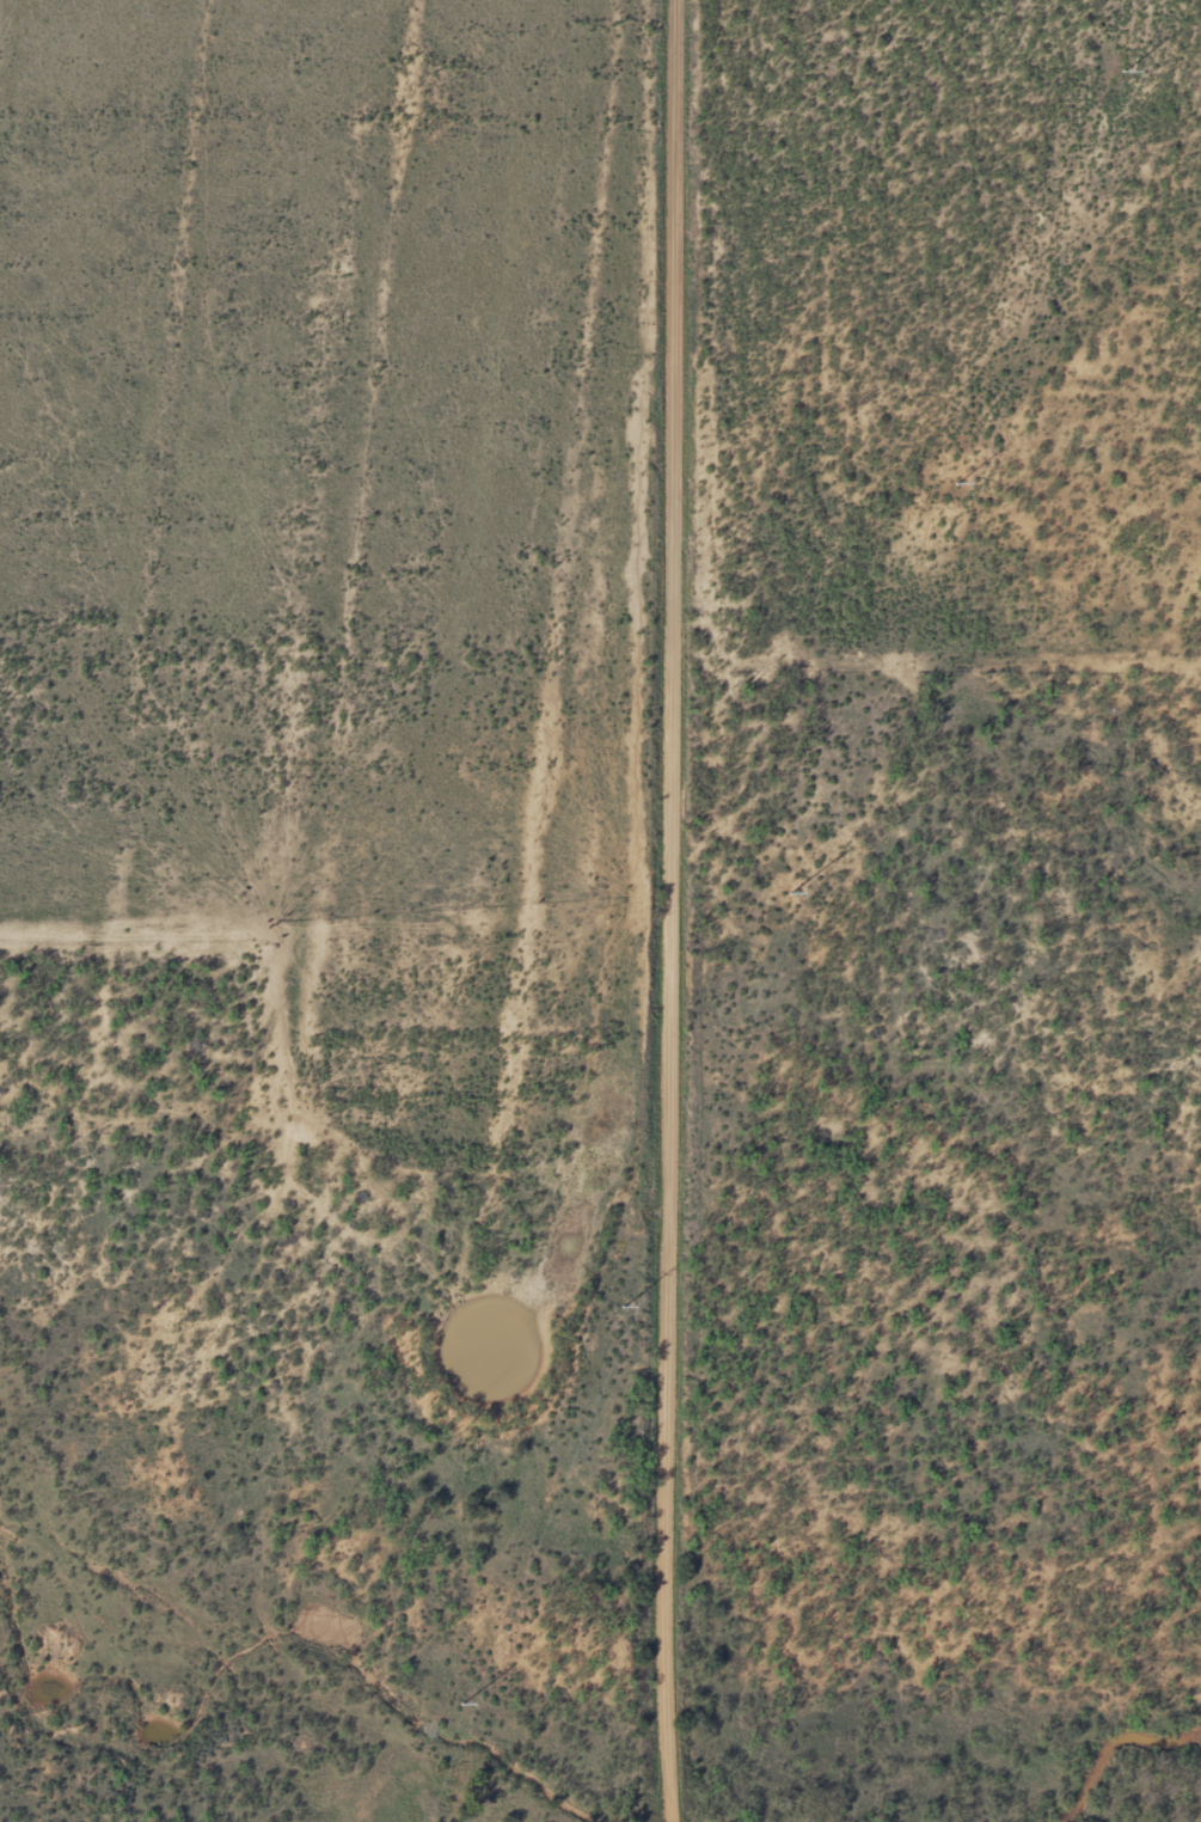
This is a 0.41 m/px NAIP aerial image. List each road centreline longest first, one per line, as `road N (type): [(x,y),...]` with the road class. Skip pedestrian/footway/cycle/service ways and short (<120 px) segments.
road 1 (residential): [(680,1821),(672,1602),(684,0)]
road 2 (track): [(354,1499),(207,1241),(79,1112),(0,1065)]

